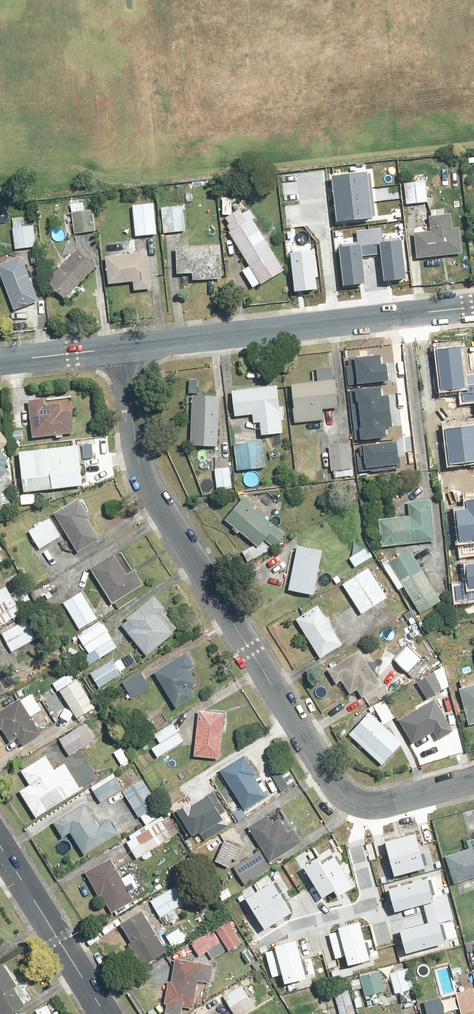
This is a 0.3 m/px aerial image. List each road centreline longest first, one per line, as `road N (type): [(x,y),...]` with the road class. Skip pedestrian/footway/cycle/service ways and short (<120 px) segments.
road 1 (residential): [(125,349),(147,480),(337,789),(364,805),(473,779)]
road 2 (residential): [(125,349),(473,307)]
road 3 (tertiary): [(0,840),(110,1013)]
road 4 (residential): [(0,363),(125,349)]

